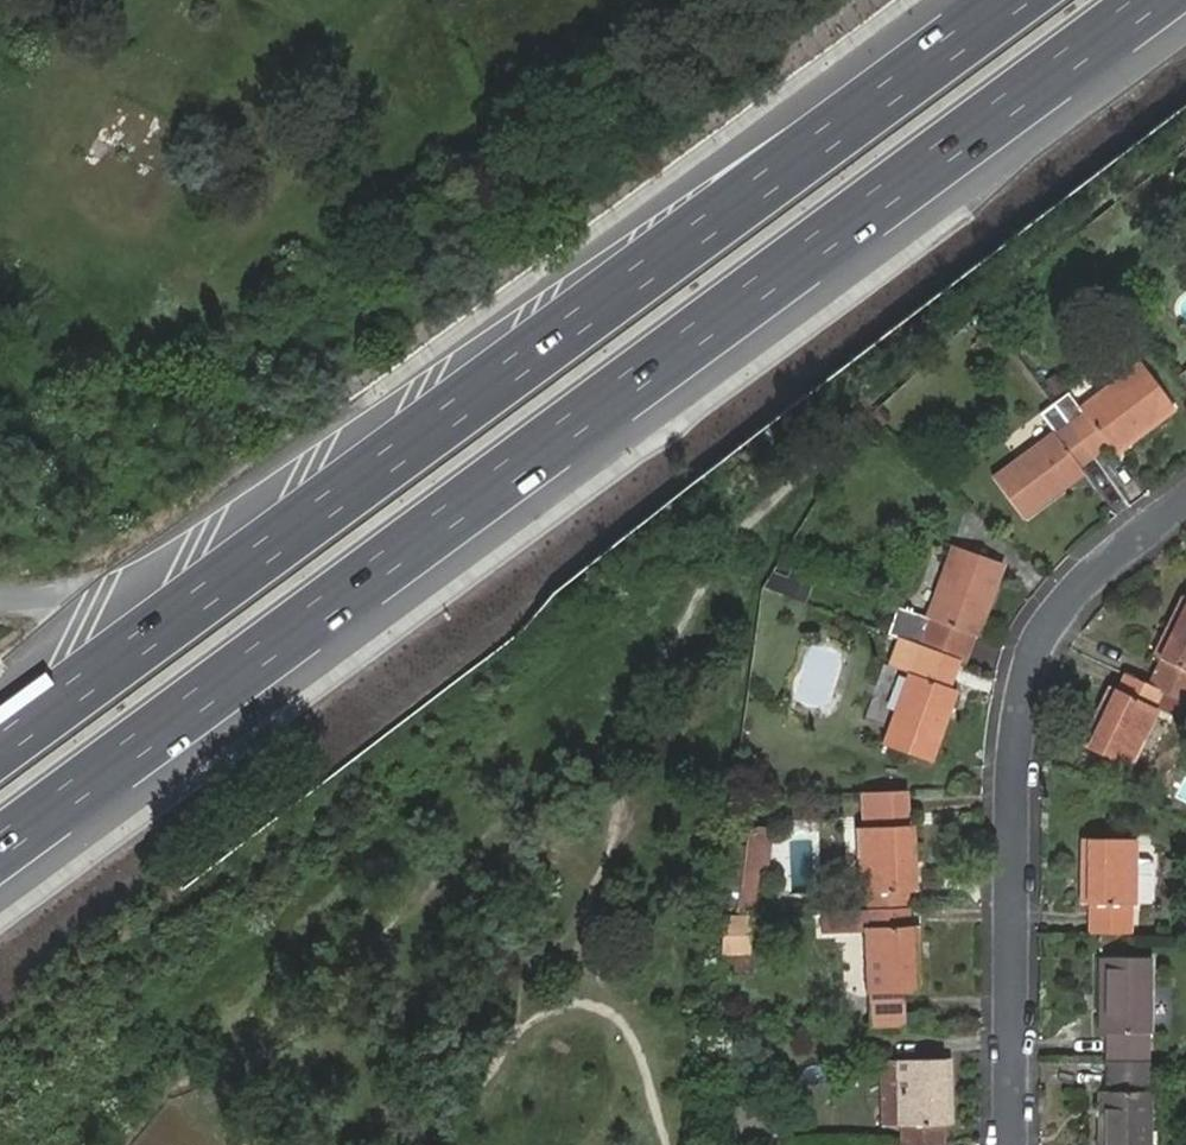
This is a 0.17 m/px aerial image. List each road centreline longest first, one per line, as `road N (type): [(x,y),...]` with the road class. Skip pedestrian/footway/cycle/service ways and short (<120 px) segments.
road 1 (motorway): [(0,850),(1156,0)]
road 2 (motorway): [(1026,0),(0,751)]
road 3 (residential): [(1011,1144),(1020,700),(1038,638),(1070,594),(1185,505)]

